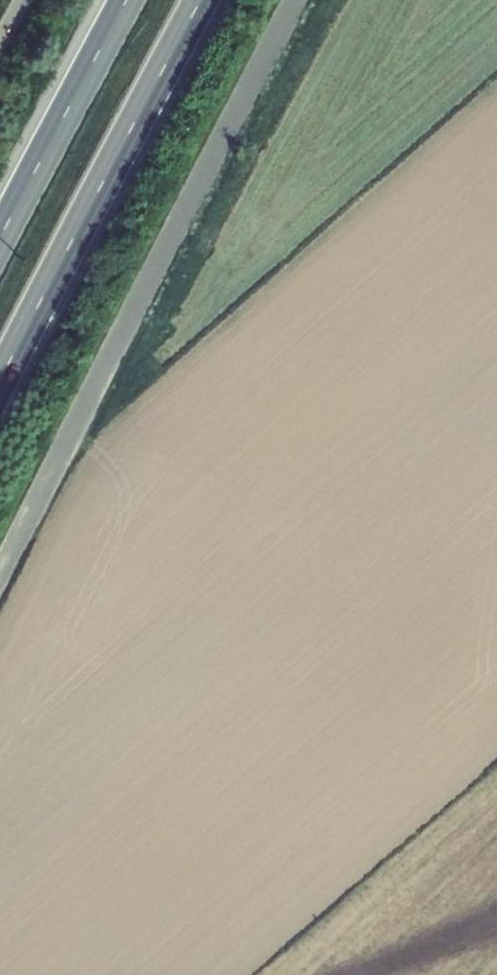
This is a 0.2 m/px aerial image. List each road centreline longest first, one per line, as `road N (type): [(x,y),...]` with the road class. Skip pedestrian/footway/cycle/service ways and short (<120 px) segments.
road 1 (unclassified): [(299,0),(0,581)]
road 2 (trunk): [(0,381),(202,0)]
road 3 (trunk): [(128,0),(0,247)]

